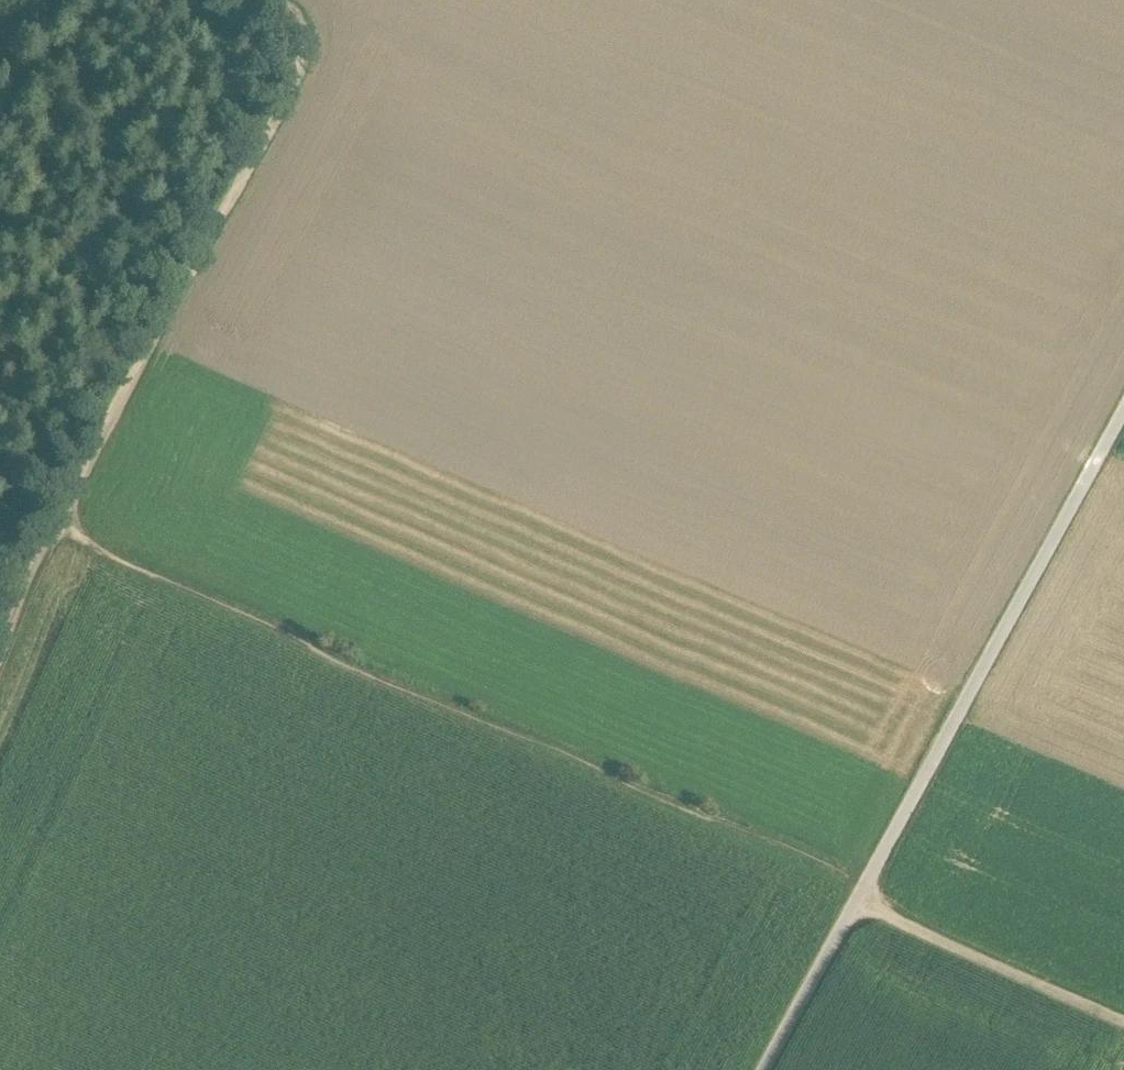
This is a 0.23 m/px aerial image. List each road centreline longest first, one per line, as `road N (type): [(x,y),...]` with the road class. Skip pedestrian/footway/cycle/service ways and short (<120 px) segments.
road 1 (track): [(865,885),(49,522)]
road 2 (track): [(764,1069),(1123,418)]
road 3 (track): [(269,0),(306,21),(314,34),(303,95),(49,522),(0,623)]
road 4 (track): [(1123,1021),(858,901)]

